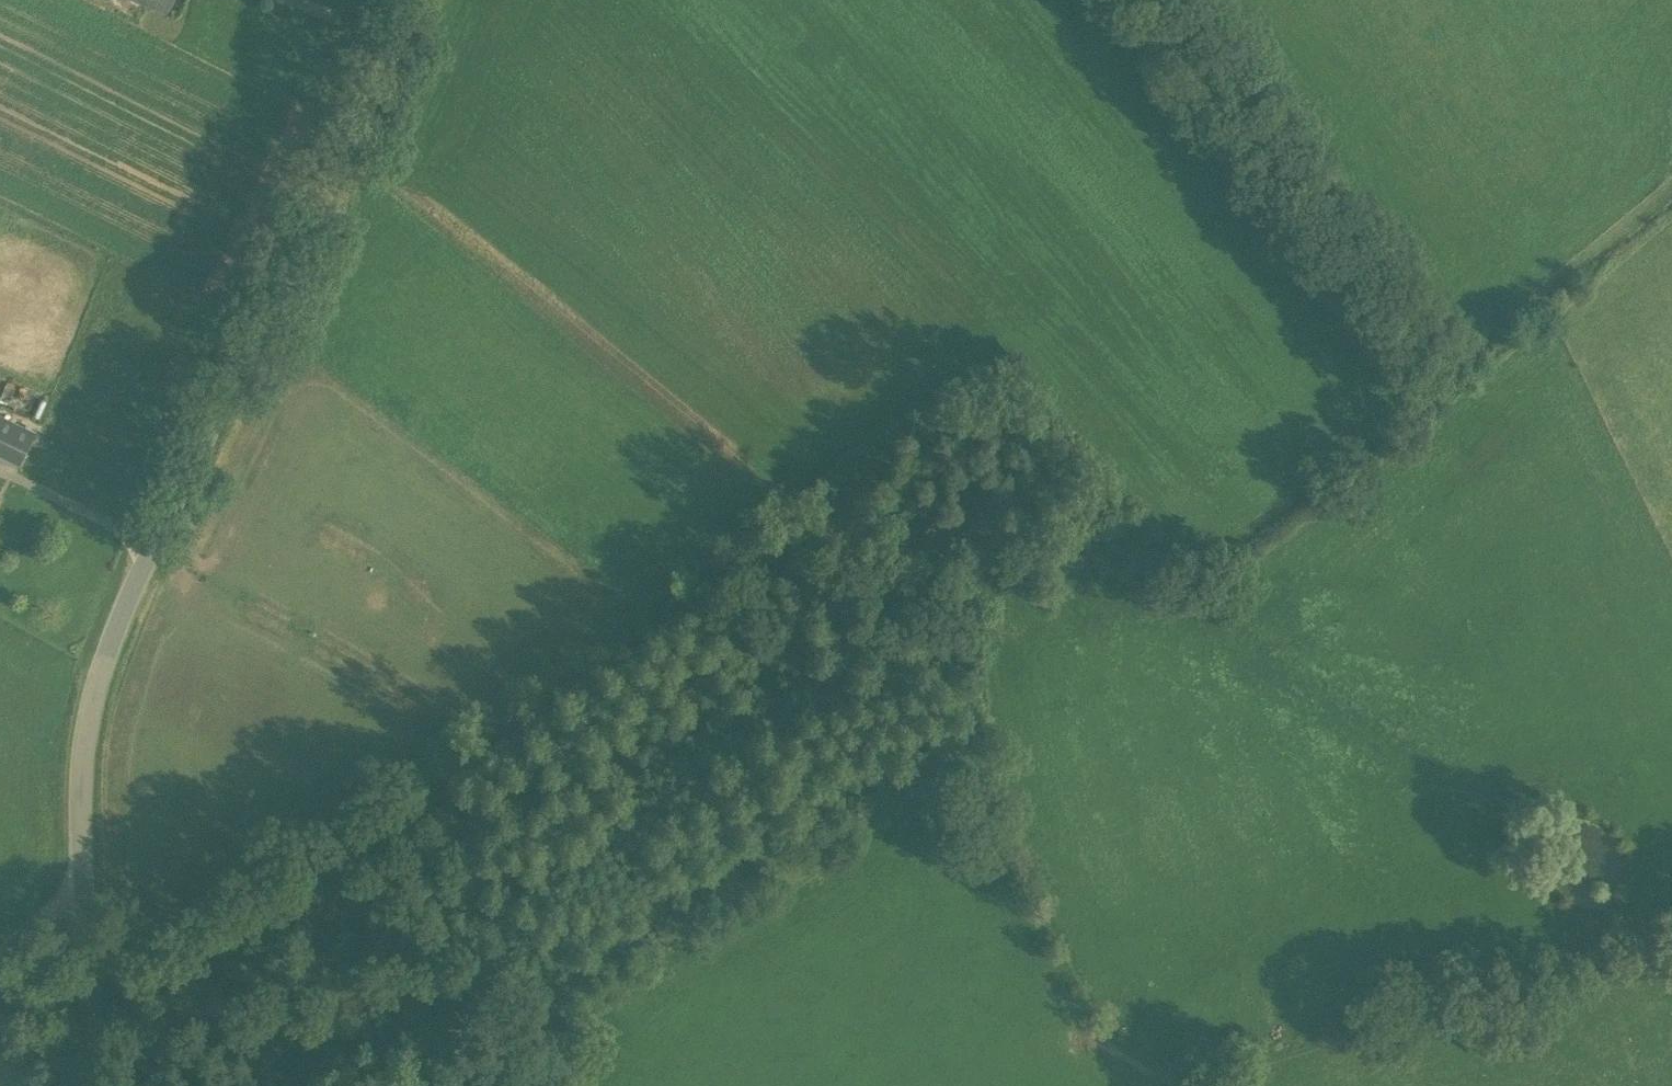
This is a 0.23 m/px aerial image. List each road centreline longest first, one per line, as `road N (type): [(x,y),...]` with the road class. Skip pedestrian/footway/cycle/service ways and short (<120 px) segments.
road 1 (unclassified): [(93,1085),(83,788),(91,709),(119,621),(415,0)]
road 2 (track): [(1435,370),(1173,0)]
road 3 (track): [(1260,520),(1435,370)]
road 4 (track): [(73,1085),(0,980)]

